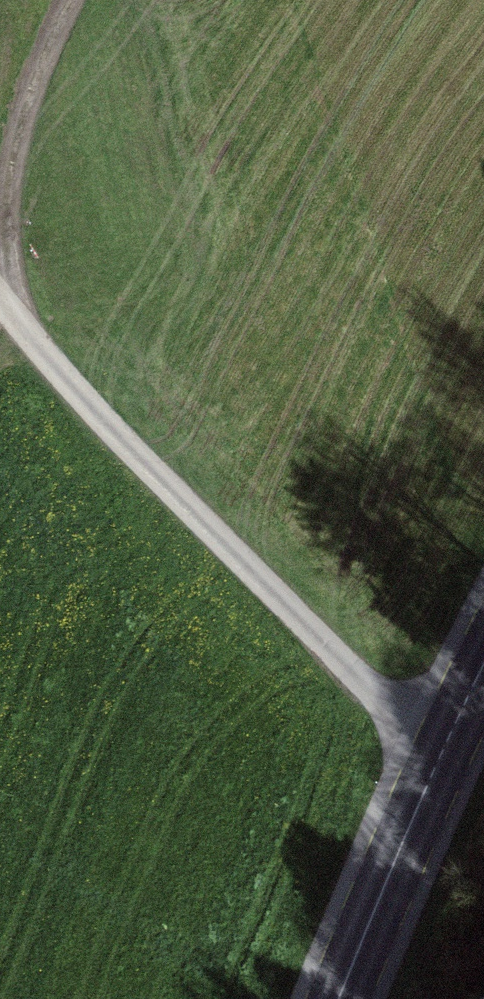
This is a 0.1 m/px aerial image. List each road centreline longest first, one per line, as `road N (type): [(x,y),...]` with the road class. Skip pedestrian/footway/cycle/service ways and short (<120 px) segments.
road 1 (track): [(437,766),(0,312)]
road 2 (secondary): [(483,663),(341,998)]
road 3 (track): [(87,0),(17,149),(6,322)]

